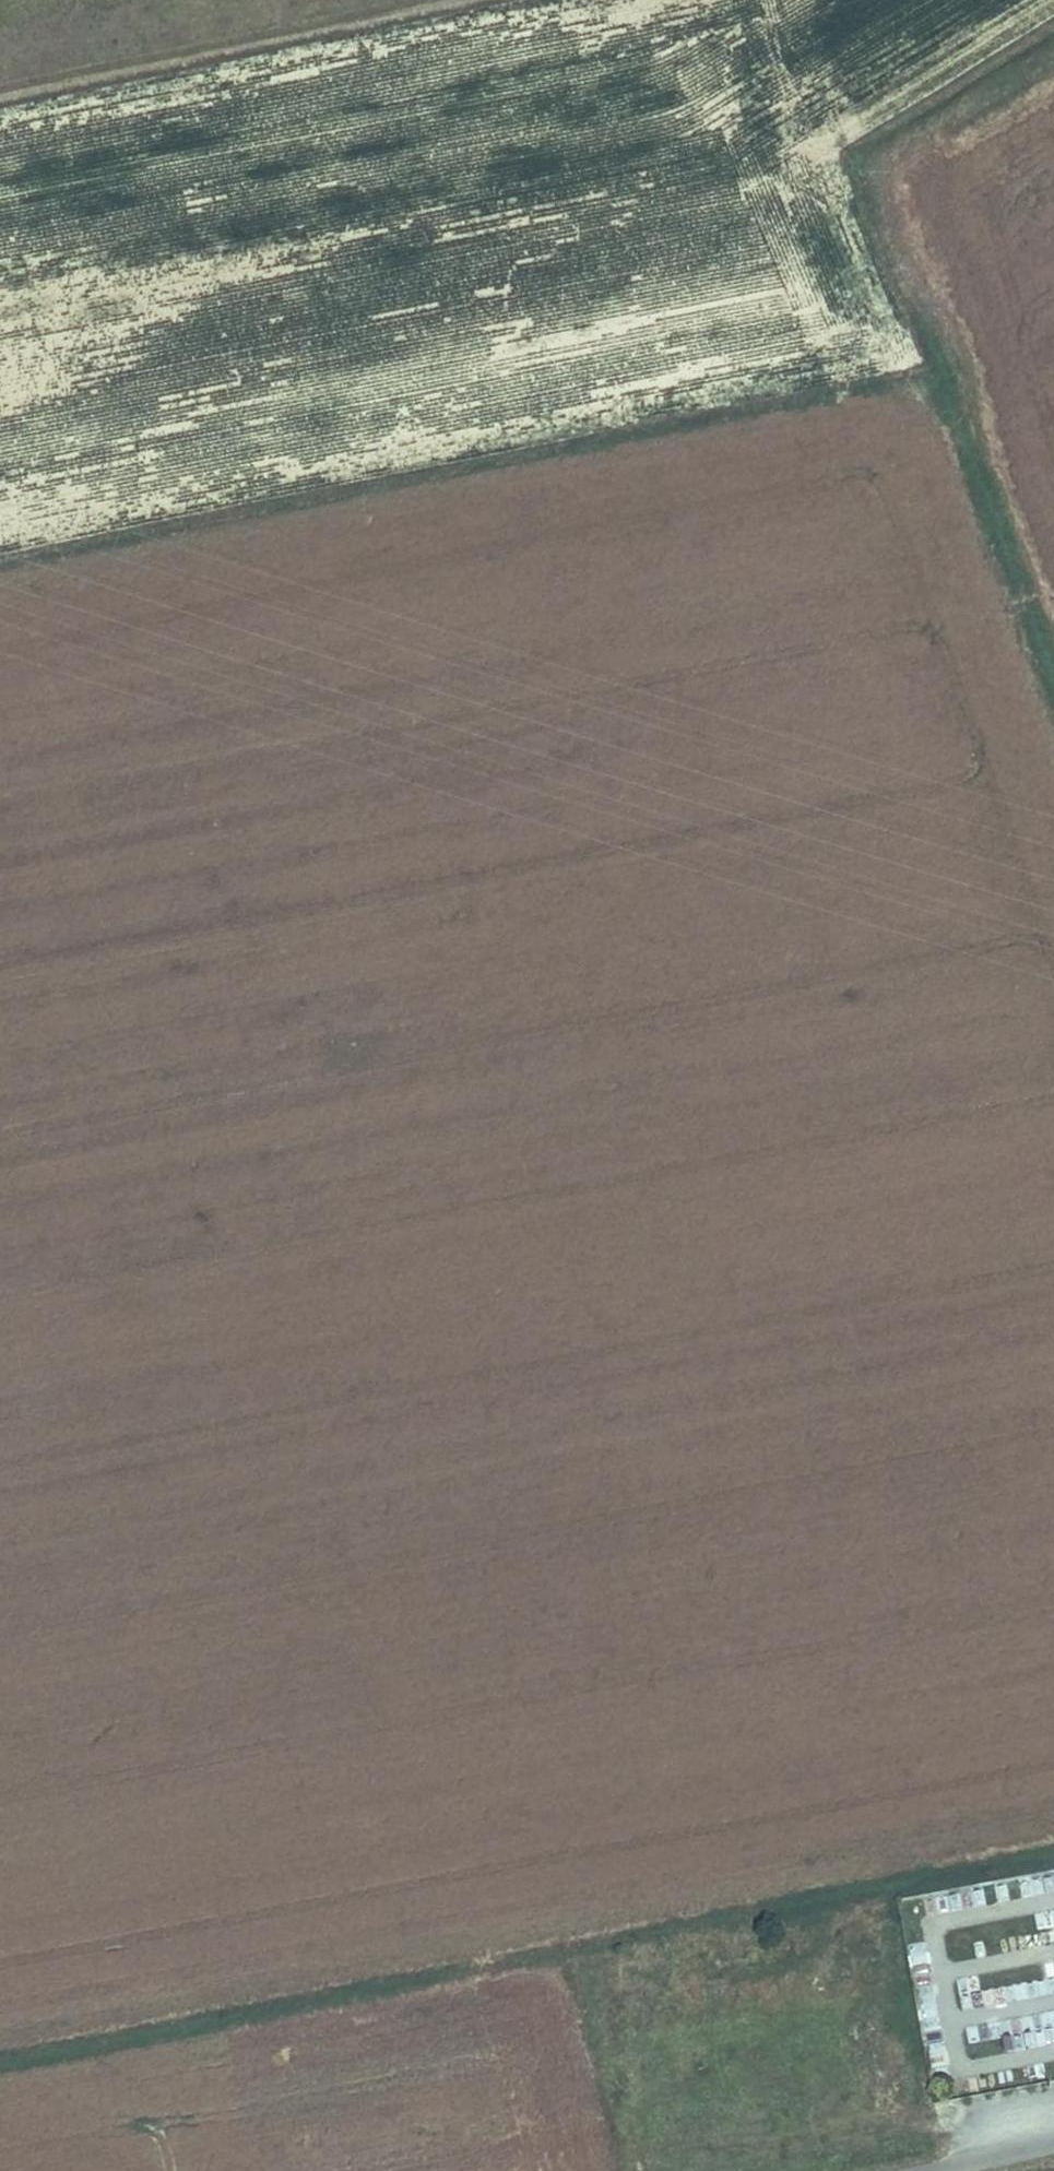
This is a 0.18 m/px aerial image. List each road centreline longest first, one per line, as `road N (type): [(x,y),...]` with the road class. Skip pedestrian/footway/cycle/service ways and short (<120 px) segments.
road 1 (unclassified): [(1053,2146),(931,2170)]

